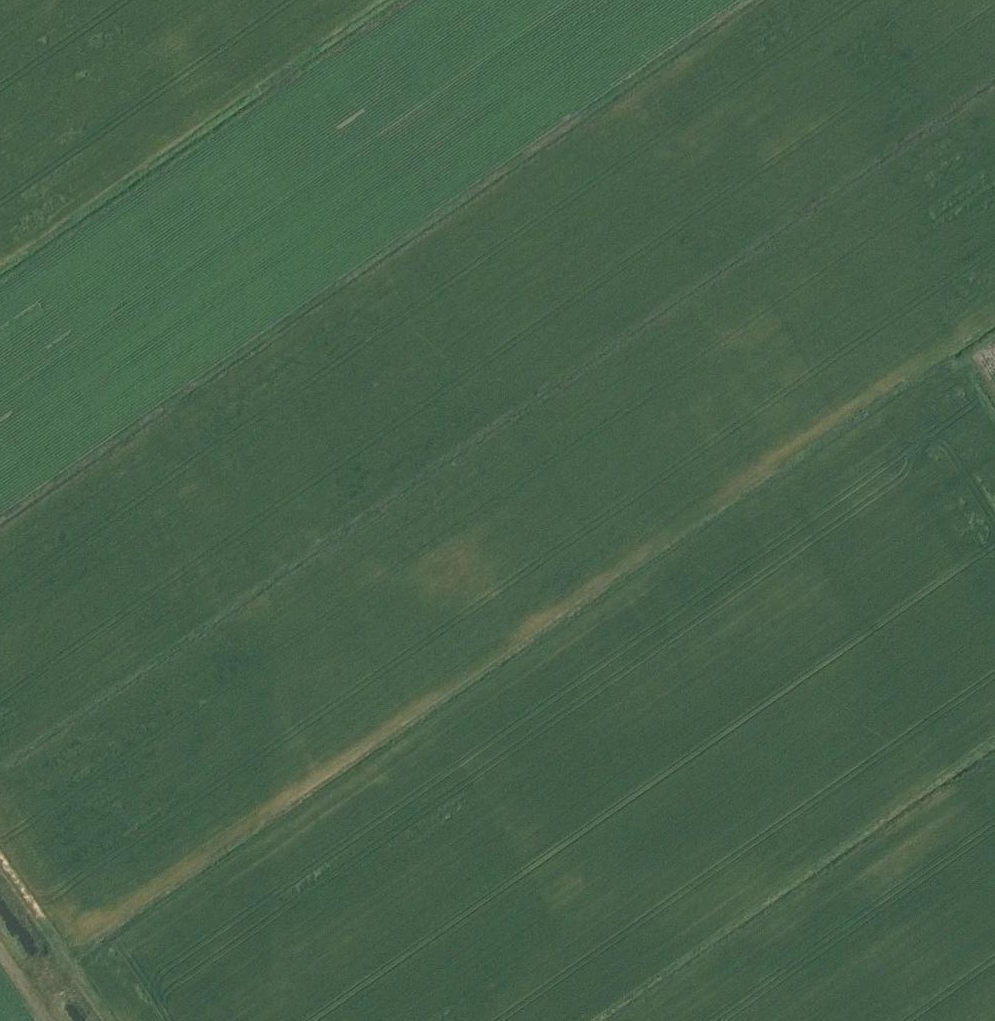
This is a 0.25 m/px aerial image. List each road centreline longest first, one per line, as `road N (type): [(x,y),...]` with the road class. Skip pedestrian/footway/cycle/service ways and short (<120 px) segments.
road 1 (track): [(0,862),(107,1020)]

